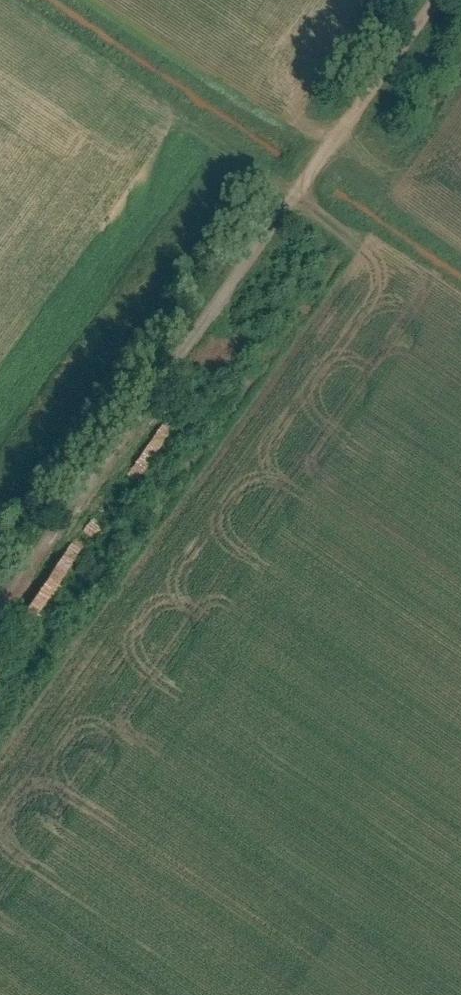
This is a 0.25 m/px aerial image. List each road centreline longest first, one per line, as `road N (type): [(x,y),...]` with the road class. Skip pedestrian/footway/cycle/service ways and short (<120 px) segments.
road 1 (track): [(0,578),(416,0)]

